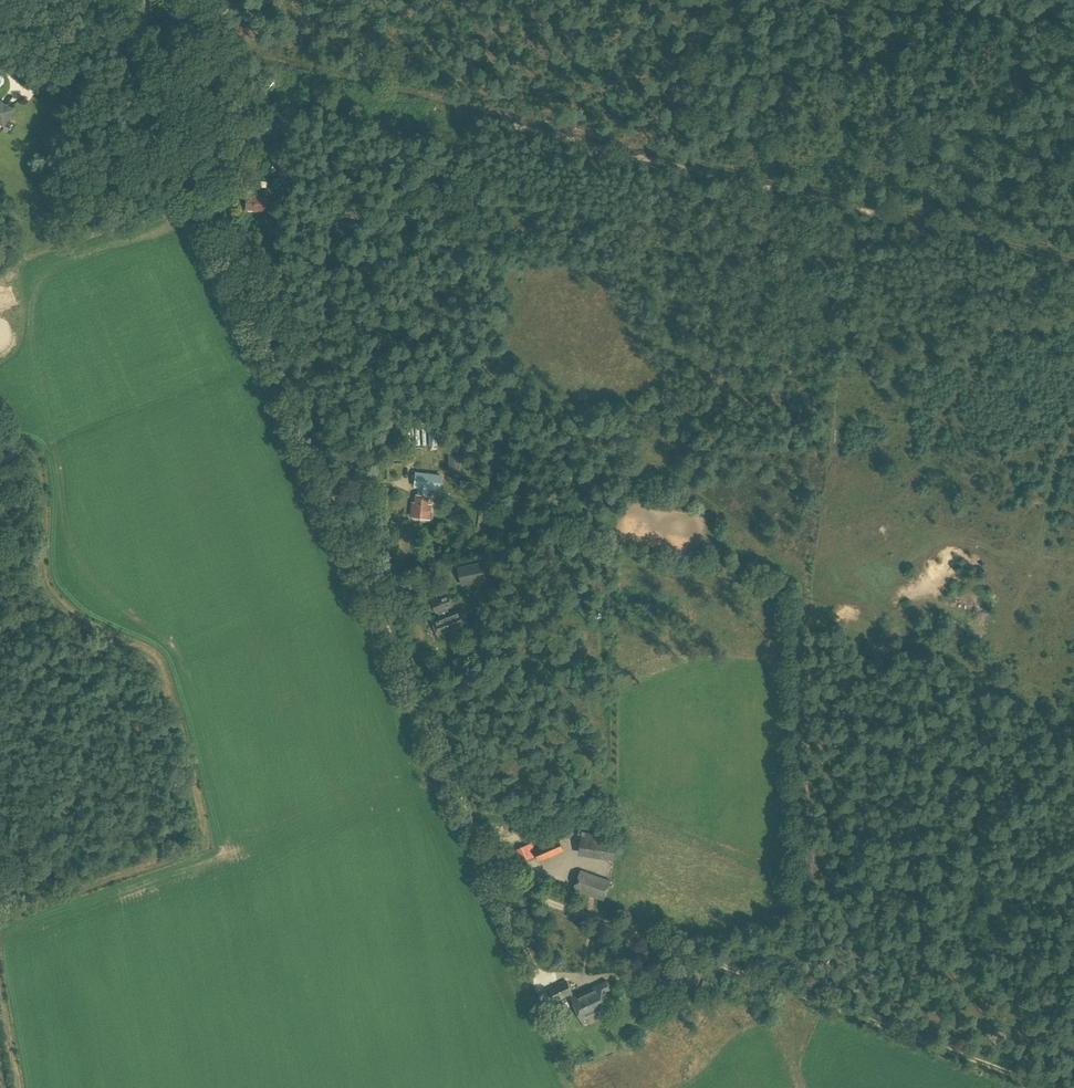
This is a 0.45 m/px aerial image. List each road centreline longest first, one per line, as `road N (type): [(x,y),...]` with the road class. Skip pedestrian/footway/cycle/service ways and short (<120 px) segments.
road 1 (track): [(135,39),(537,962)]
road 2 (track): [(1066,1087),(496,875)]
road 3 (track): [(199,0),(202,24),(169,38),(0,31)]
road 4 (track): [(674,152),(698,0)]

